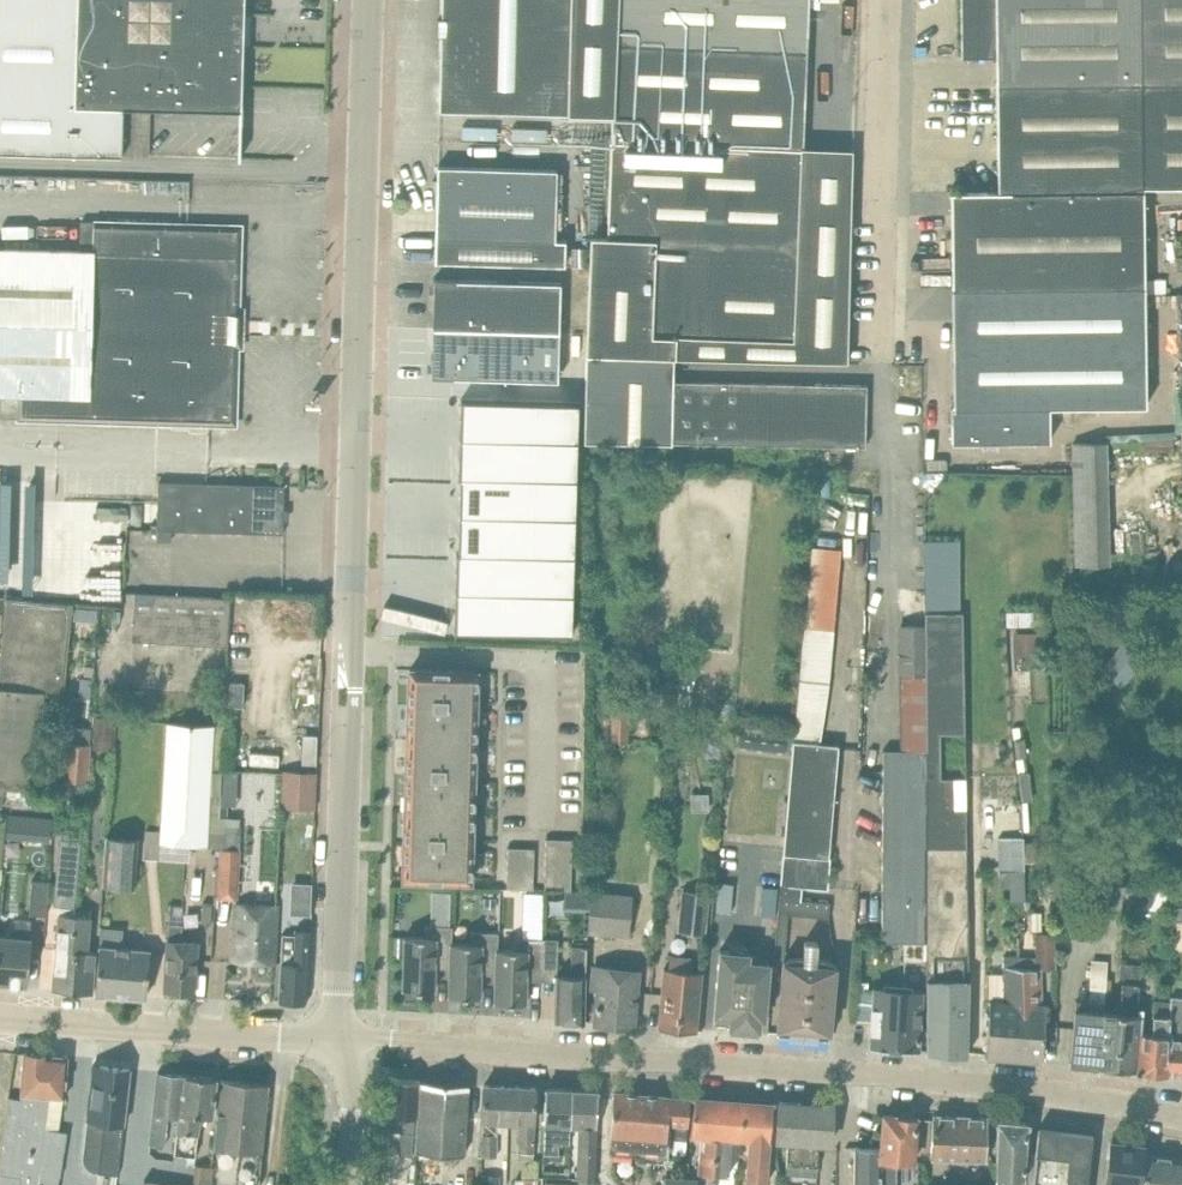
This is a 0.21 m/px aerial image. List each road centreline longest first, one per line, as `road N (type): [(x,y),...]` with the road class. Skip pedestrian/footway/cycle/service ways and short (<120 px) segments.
road 1 (residential): [(1181,1117),(879,1074),(346,1039)]
road 2 (unclassified): [(350,655),(373,0)]
road 3 (unclassified): [(346,1039),(339,984),(350,655)]
road 4 (unclassified): [(877,356),(883,0)]
road 5 (residential): [(346,1039),(0,1019)]
road 6 (residential): [(542,827),(541,680),(533,668),(506,660),(350,655)]
road 7 (residential): [(346,1184),(356,1118),(346,1039)]

